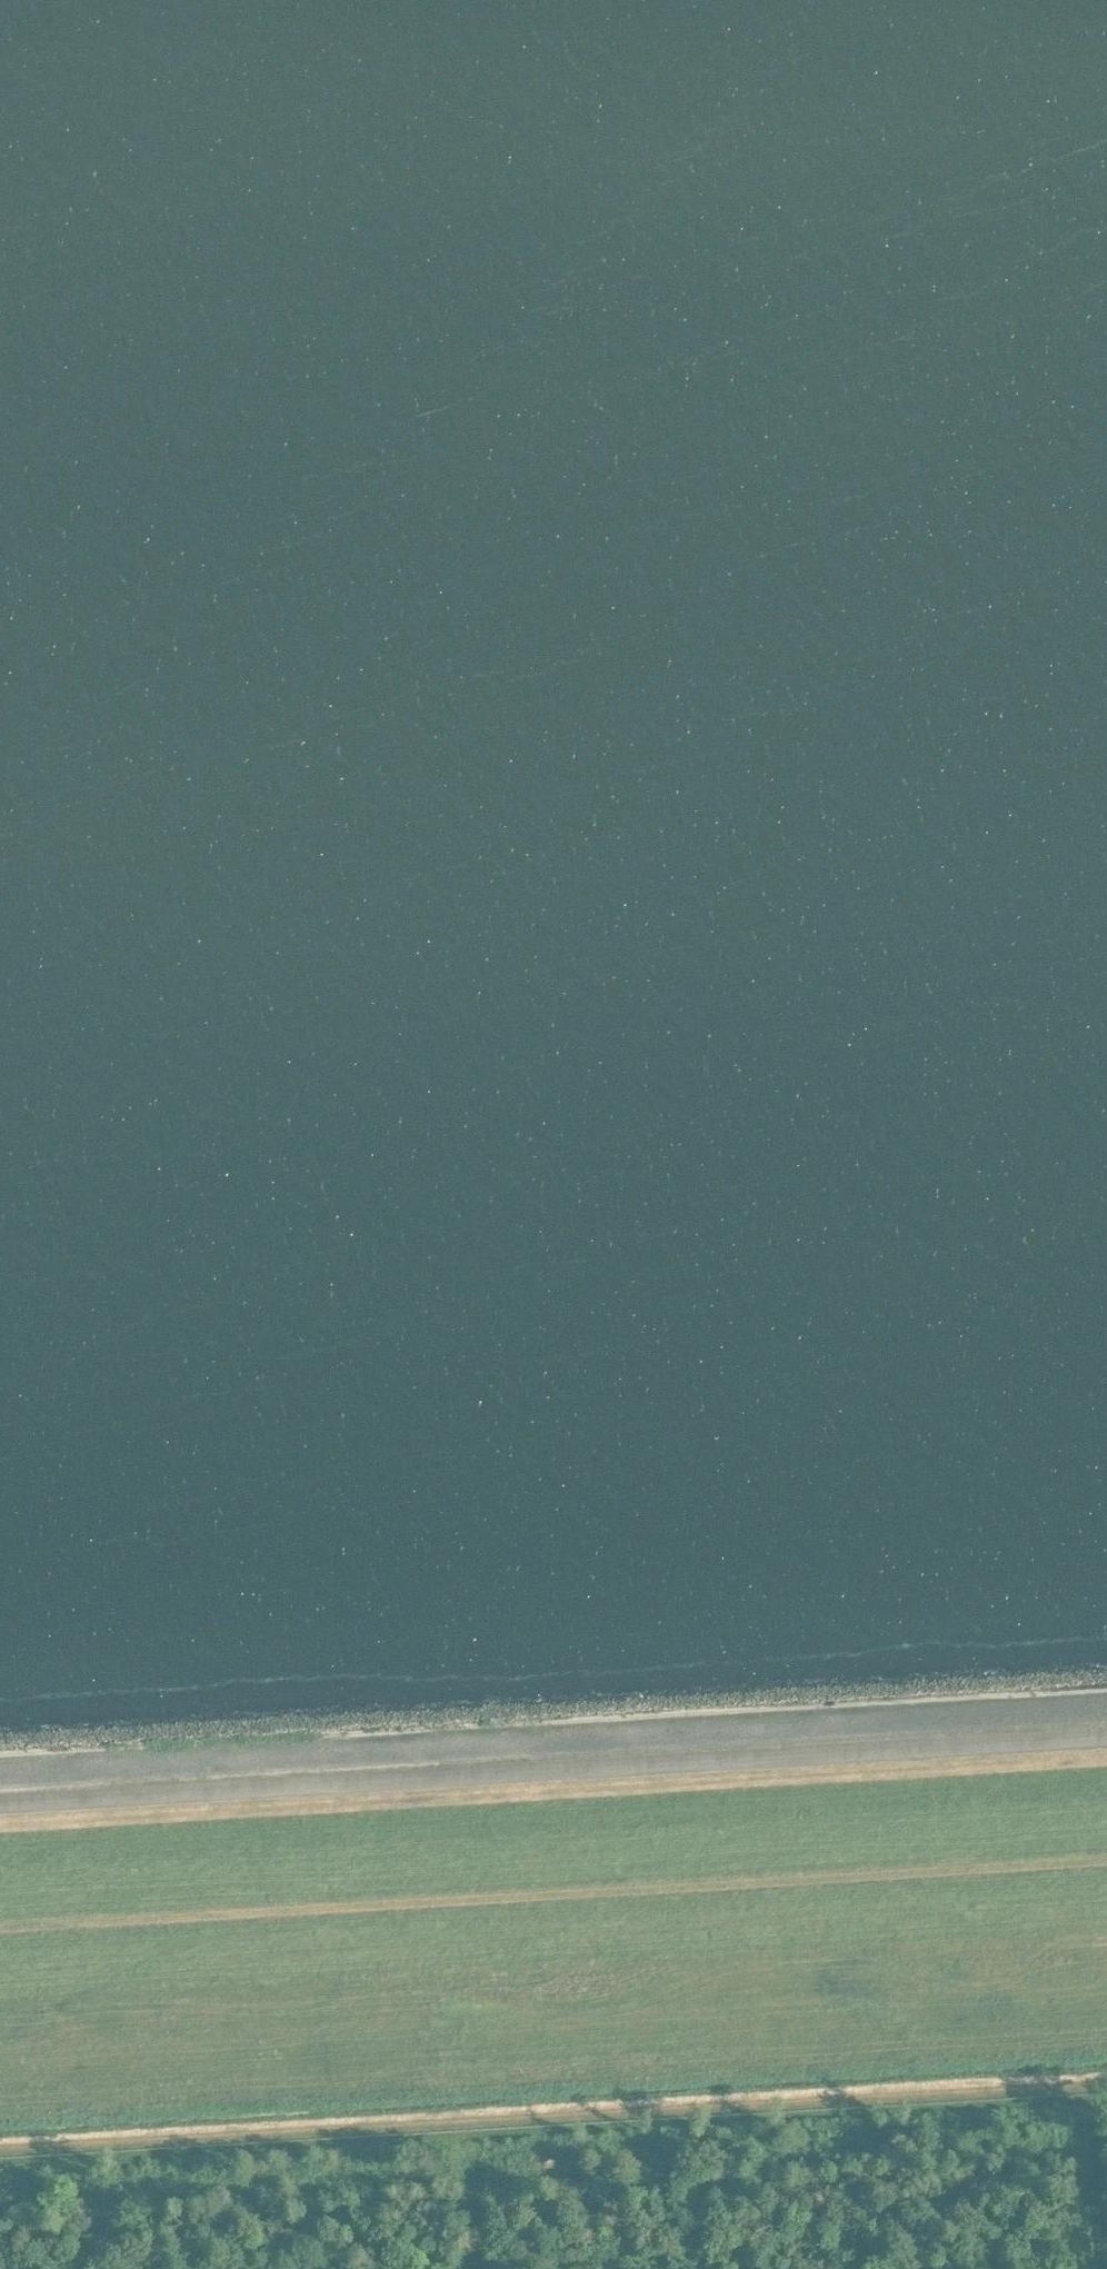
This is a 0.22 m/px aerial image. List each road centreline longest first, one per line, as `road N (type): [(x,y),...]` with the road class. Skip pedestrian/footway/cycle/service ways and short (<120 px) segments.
road 1 (track): [(1106,1877),(0,1946)]

